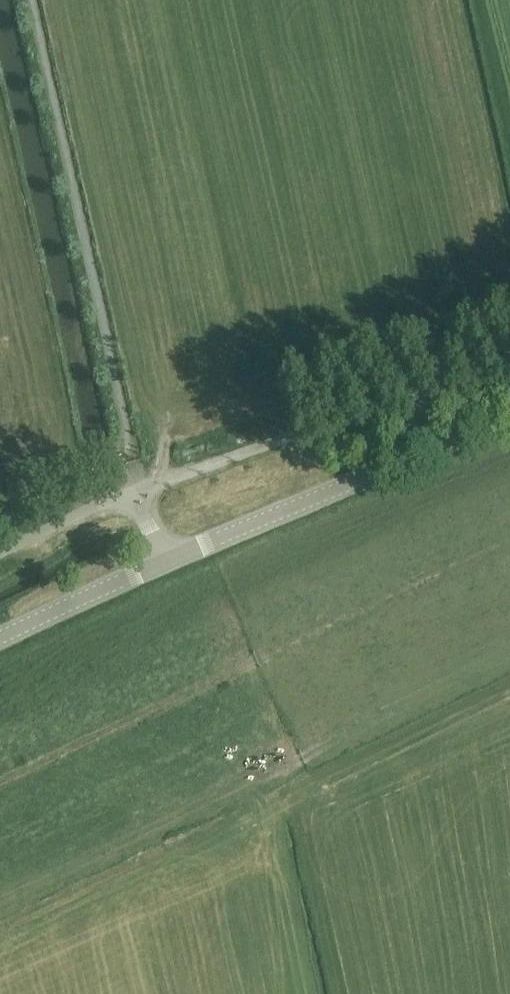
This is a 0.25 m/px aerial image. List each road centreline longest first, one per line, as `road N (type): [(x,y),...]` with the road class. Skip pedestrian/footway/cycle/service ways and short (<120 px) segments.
road 1 (unclassified): [(169,480),(509,359)]
road 2 (unclassified): [(188,552),(509,426)]
road 3 (unclassified): [(0,643),(188,552)]
road 4 (unclassified): [(0,561),(169,480)]

